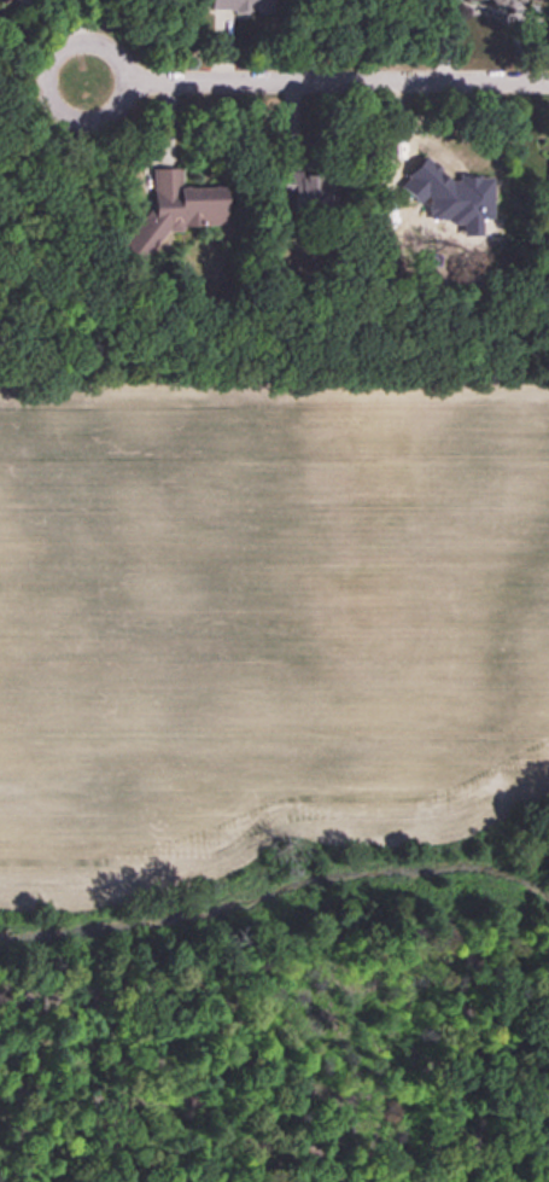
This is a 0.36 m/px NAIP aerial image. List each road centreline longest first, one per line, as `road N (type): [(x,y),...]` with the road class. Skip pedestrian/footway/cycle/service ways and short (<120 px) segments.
road 1 (residential): [(548,80),(16,85)]

